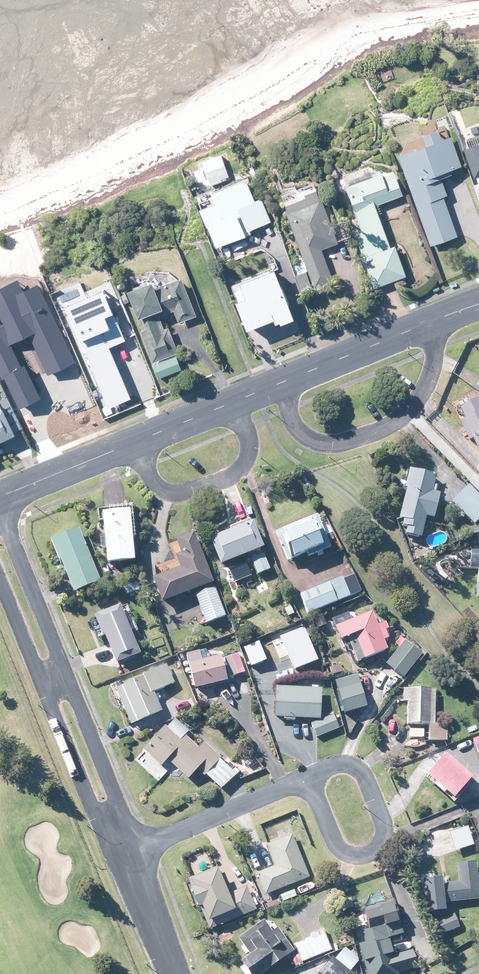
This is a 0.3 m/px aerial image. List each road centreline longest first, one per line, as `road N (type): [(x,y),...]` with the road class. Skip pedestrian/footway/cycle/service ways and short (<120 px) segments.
road 1 (residential): [(286,383),(292,425),(303,439),(328,447),(361,439),(397,423),(423,397),(434,363),(426,325)]
road 2 (residential): [(134,445),(147,478),(168,496),(230,480),(251,445),(230,405)]
road 3 (residential): [(307,777),(356,769),(385,837),(361,856),(341,849),(327,827)]
road 4 (residential): [(127,854),(307,777)]
road 5 (tertiary): [(121,842),(101,824),(42,681)]
road 6 (tertiary): [(64,672),(120,809),(121,842)]
road 7 (tertiary): [(0,513),(64,672)]
road 8 (tertiary): [(426,325),(286,383)]
road 9 (tertiary): [(134,445),(0,495)]
road 10 (tertiary): [(127,854),(176,973)]

